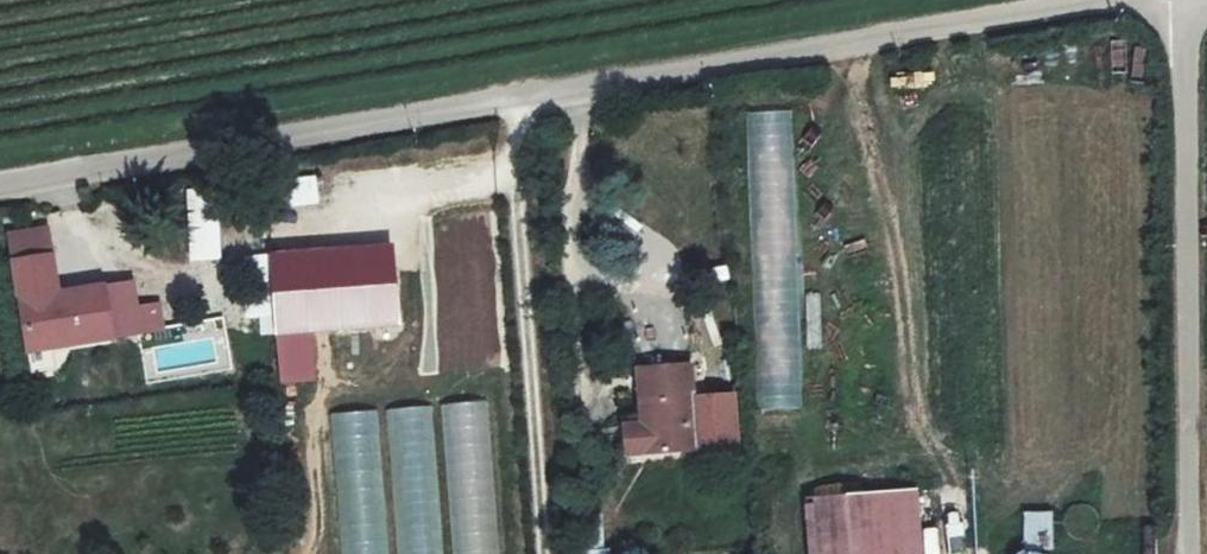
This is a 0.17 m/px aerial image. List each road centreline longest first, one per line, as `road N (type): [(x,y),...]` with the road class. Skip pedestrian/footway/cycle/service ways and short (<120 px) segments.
road 1 (unclassified): [(0,186),(1103,0)]
road 2 (residential): [(1180,0),(1186,553)]

